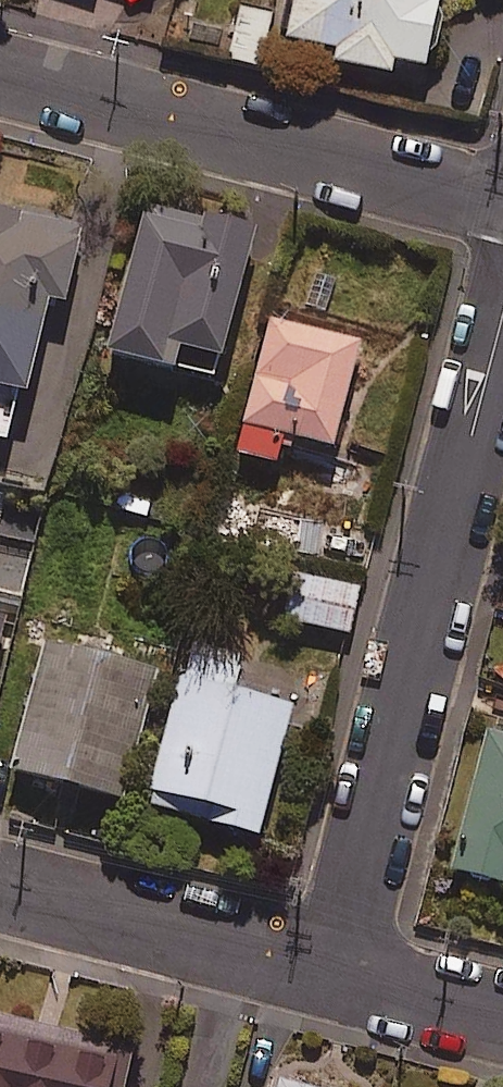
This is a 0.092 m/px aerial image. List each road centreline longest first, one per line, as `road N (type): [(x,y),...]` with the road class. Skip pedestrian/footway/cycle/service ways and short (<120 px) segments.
road 1 (residential): [(334,977),(502,323)]
road 2 (residential): [(0,73),(502,203)]
road 3 (residential): [(0,891),(334,977)]
road 4 (residential): [(334,977),(502,1021)]

